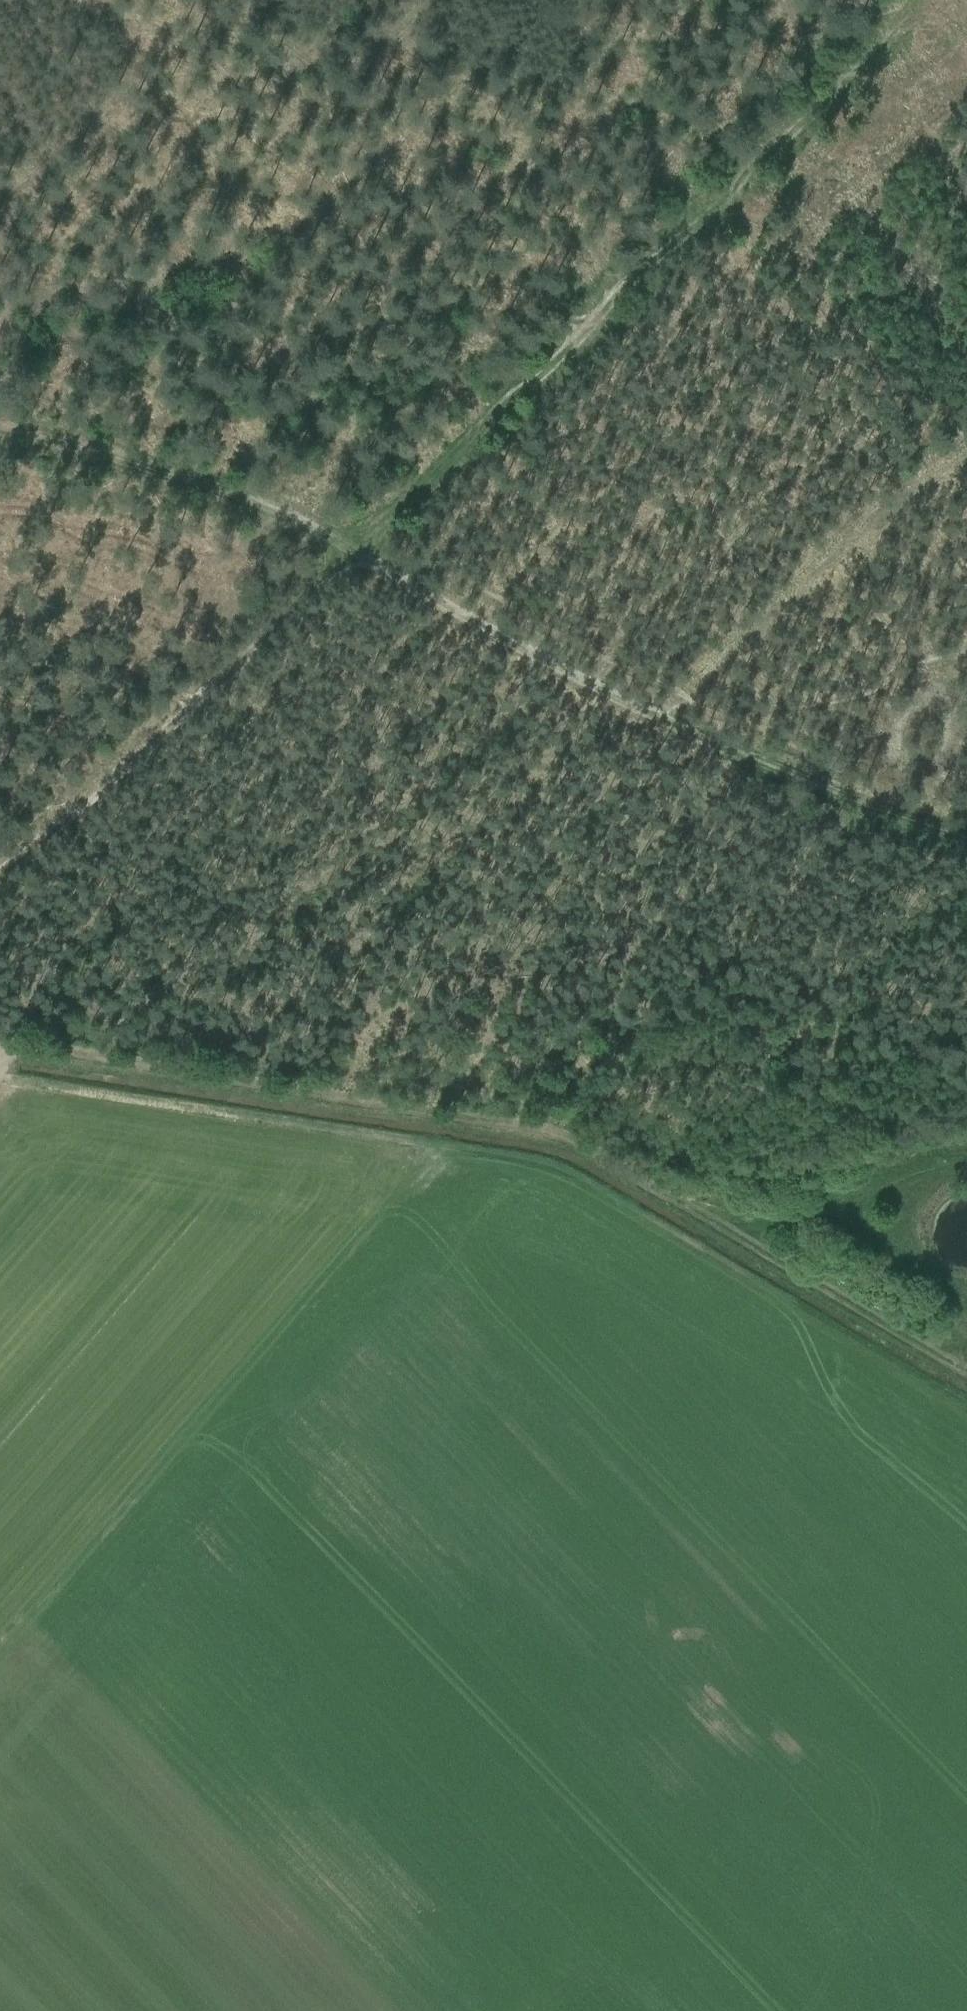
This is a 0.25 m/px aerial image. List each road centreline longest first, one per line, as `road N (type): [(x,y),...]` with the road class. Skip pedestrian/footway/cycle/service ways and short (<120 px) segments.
road 1 (track): [(346,543),(447,609),(723,745),(966,827)]
road 2 (track): [(0,881),(346,543)]
road 3 (track): [(346,543),(194,473),(0,428)]

